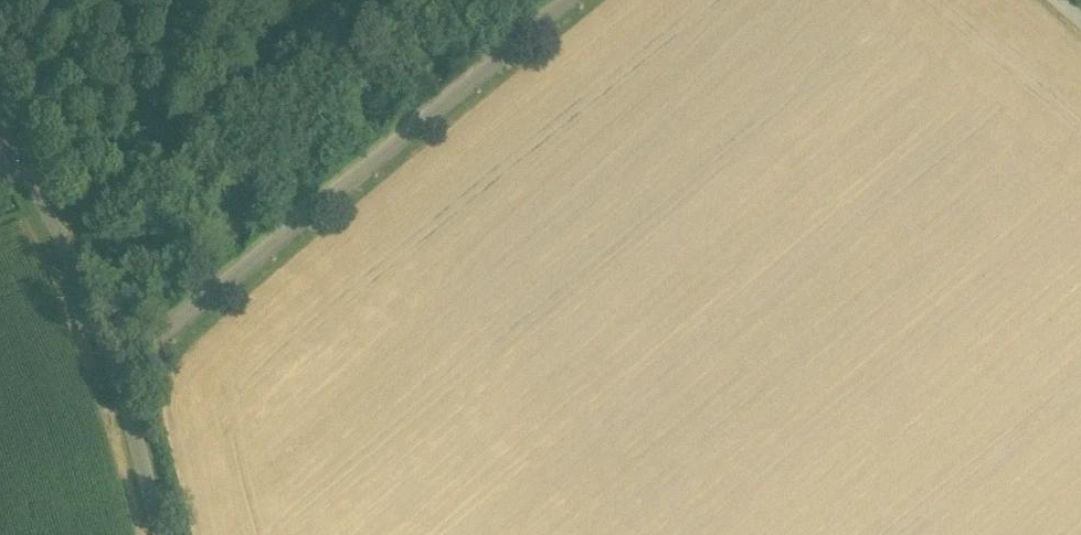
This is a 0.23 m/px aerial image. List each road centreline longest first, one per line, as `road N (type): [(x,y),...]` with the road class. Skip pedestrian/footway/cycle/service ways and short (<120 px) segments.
road 1 (unclassified): [(169,534),(125,366),(82,253),(0,105)]

